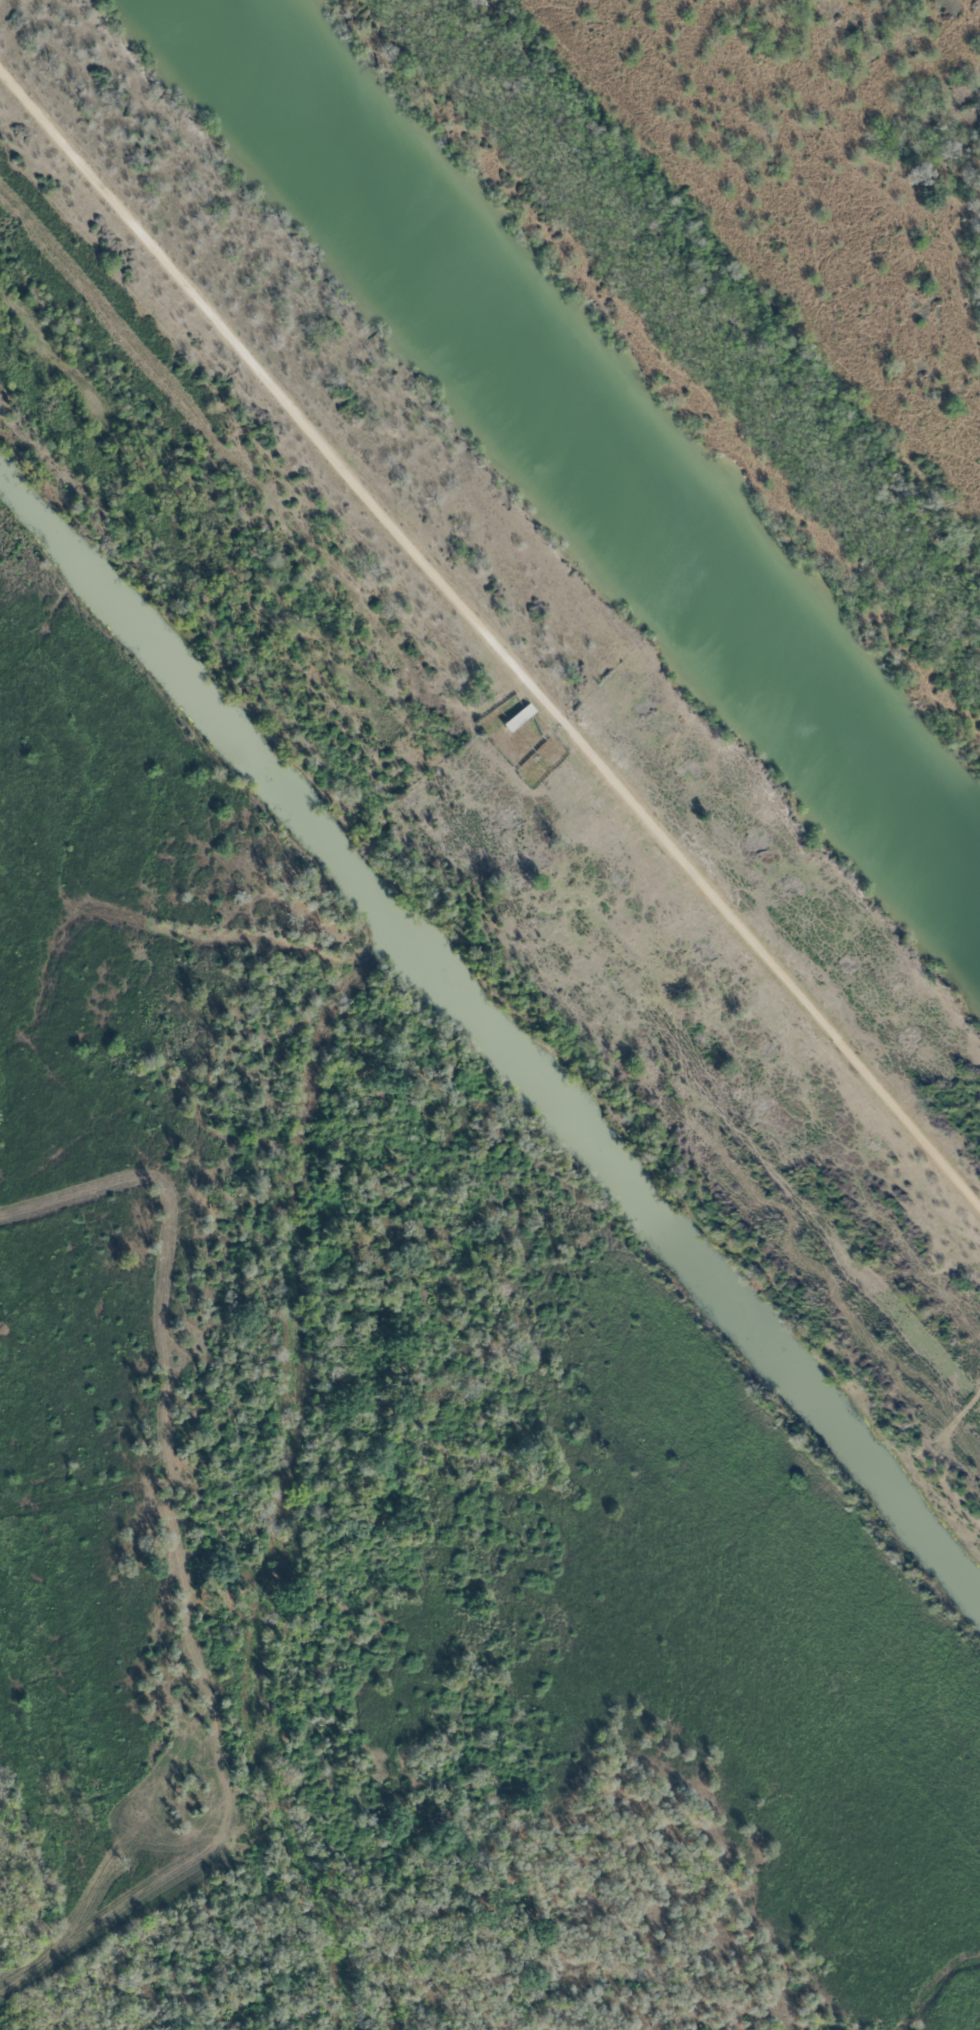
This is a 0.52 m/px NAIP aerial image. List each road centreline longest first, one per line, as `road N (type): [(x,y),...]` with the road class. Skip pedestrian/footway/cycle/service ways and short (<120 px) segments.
road 1 (residential): [(979,1197),(0,69)]

